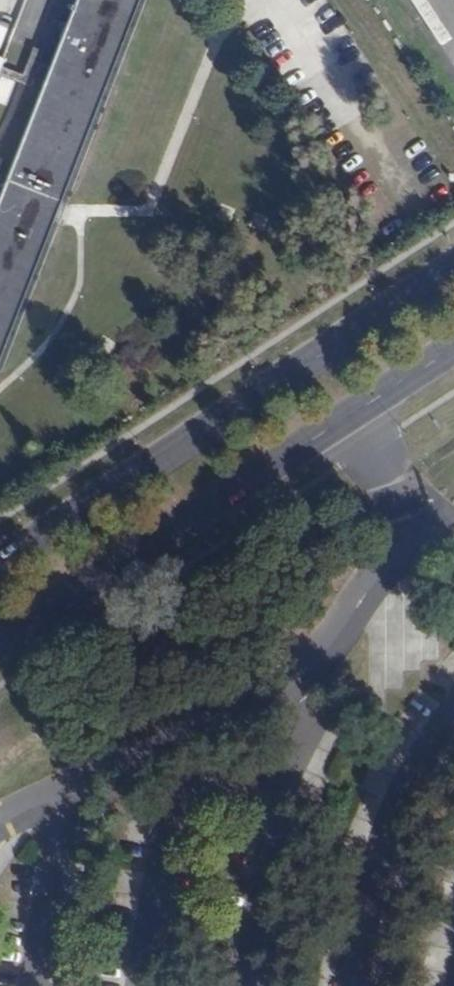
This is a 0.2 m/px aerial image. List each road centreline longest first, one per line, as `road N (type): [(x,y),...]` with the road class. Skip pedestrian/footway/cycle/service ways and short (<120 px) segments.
road 1 (secondary): [(453,268),(0,563)]
road 2 (secondary): [(0,642),(453,349)]

